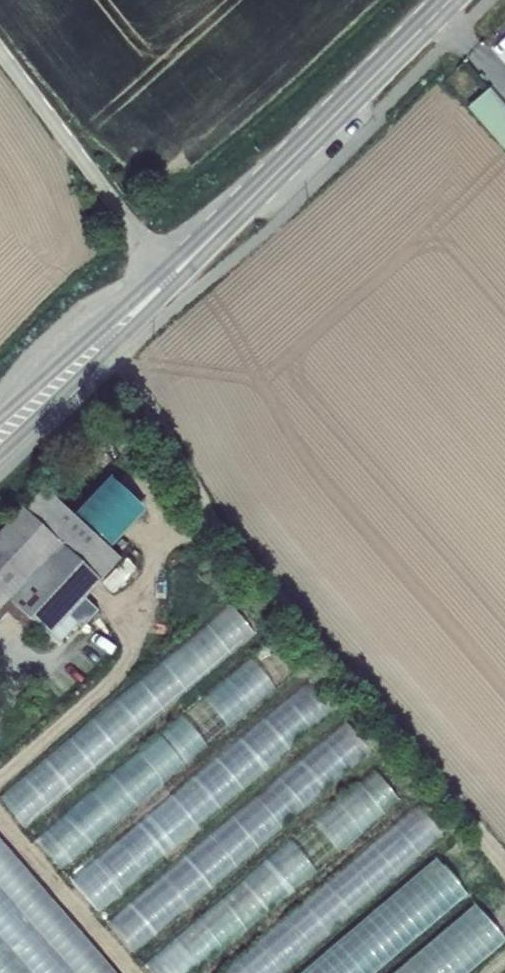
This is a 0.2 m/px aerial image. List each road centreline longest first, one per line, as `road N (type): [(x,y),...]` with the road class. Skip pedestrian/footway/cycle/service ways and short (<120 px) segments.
road 1 (tertiary): [(174,274),(448,0)]
road 2 (residential): [(0,43),(174,274)]
road 3 (tertiary): [(0,455),(174,274)]
road 4 (tertiary): [(174,274),(0,416)]

